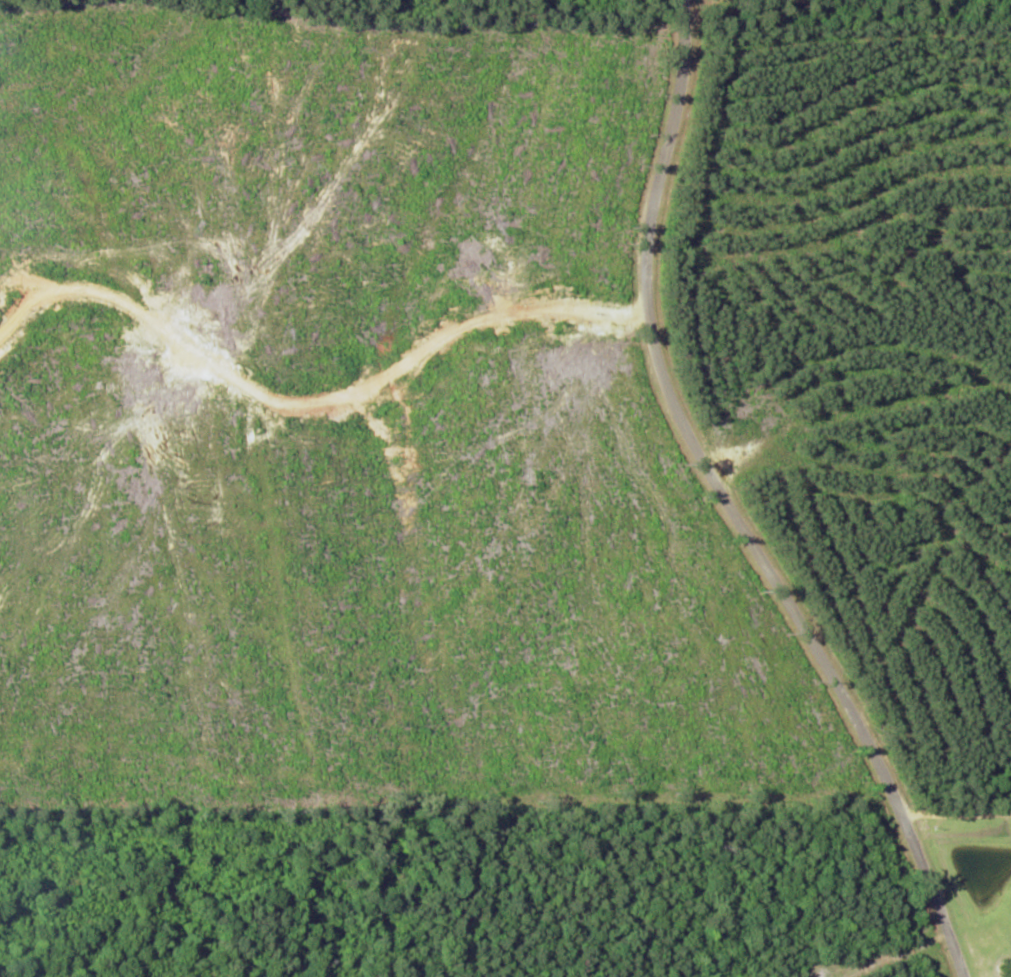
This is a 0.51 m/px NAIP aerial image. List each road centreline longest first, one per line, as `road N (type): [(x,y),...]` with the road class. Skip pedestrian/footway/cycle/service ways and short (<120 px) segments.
road 1 (residential): [(968,976),(921,846),(742,546),(668,401),(663,0)]

